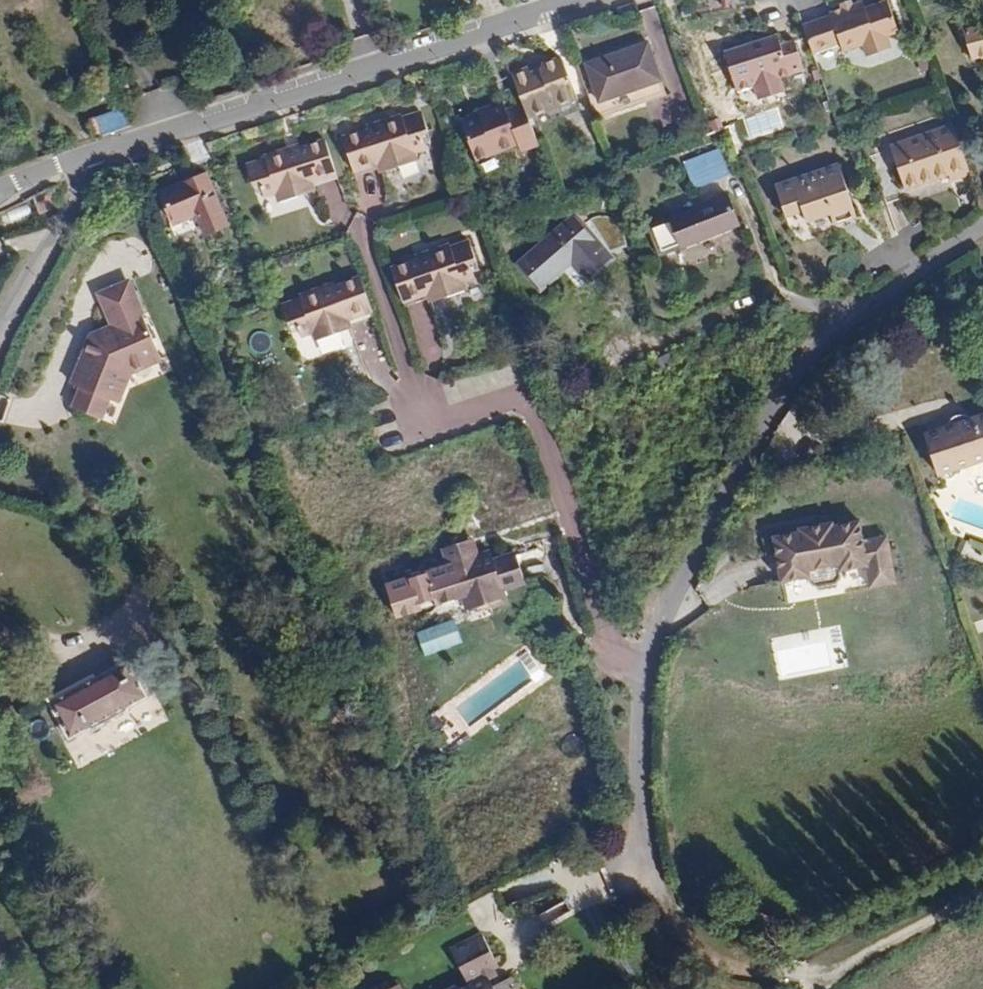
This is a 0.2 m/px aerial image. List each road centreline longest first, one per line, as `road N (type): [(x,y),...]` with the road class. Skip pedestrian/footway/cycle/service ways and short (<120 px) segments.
road 1 (residential): [(677,913),(642,814),(641,738),(656,638),(721,490),(825,338),(982,228)]
road 2 (residential): [(585,0),(87,158)]
road 3 (residential): [(87,158),(0,335)]
road 4 (track): [(821,988),(829,973),(982,896)]
road 5 (track): [(829,973),(737,963),(677,913)]

